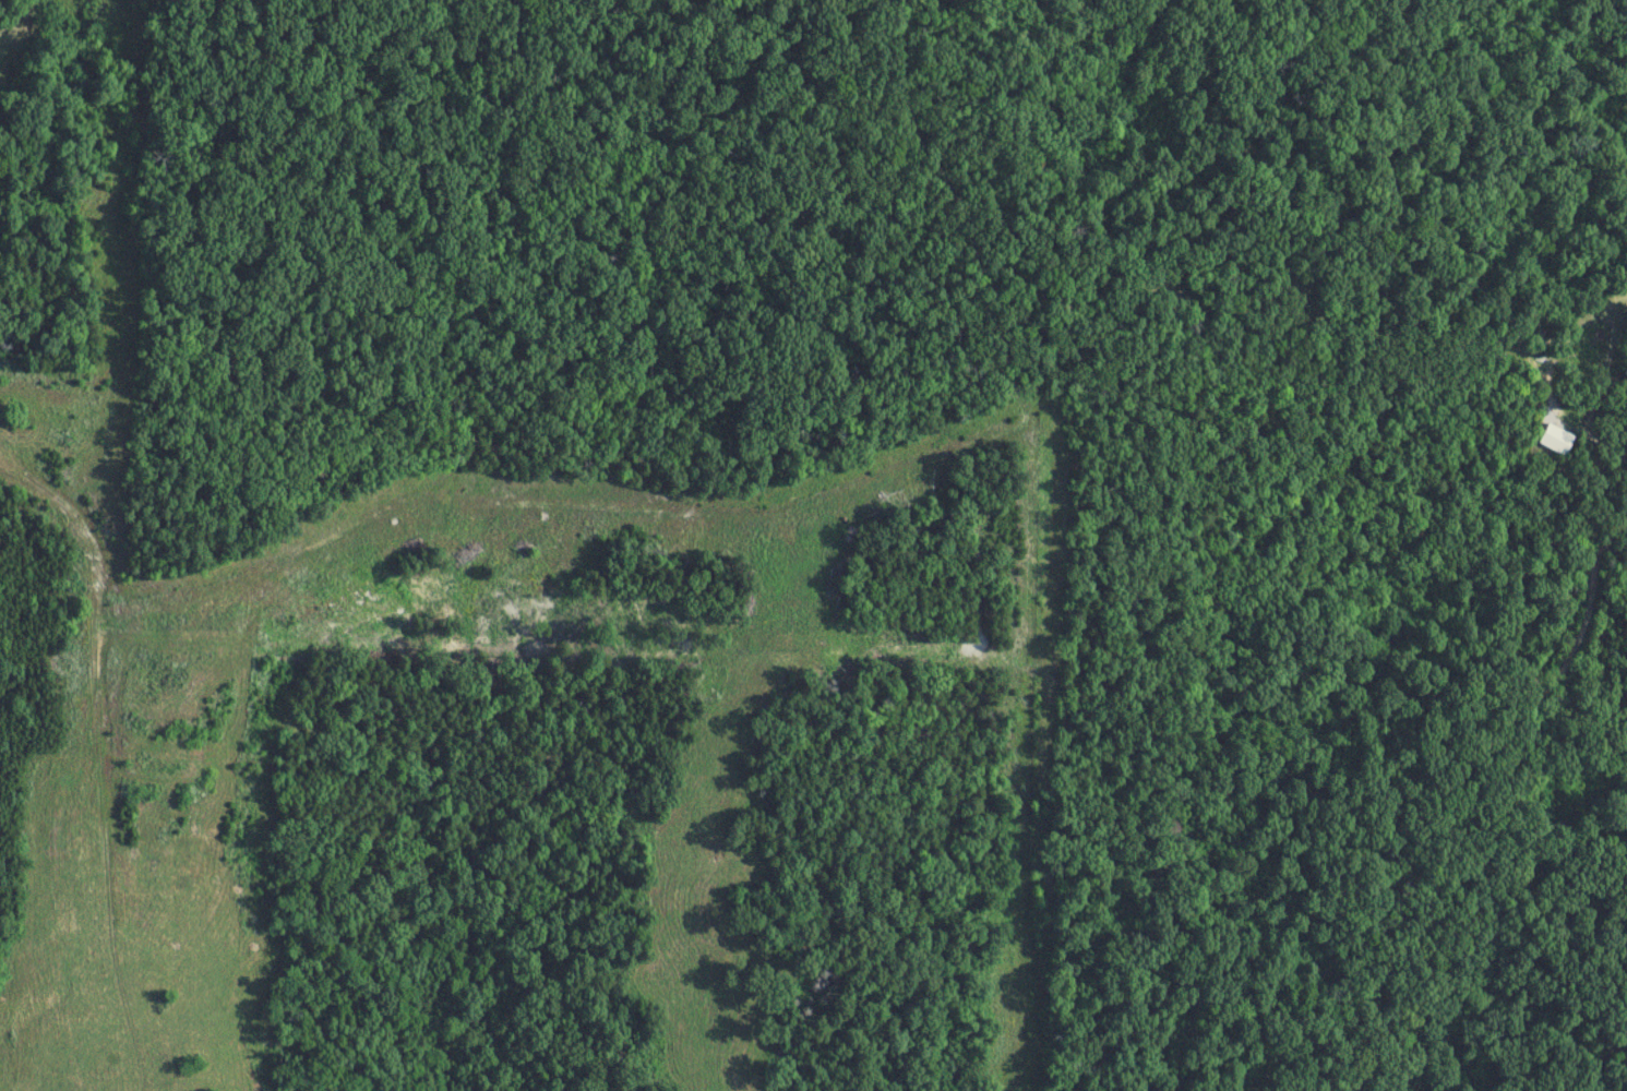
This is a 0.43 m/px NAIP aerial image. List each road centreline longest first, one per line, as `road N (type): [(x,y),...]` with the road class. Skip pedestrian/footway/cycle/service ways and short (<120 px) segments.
road 1 (residential): [(1256,1090),(1375,885),(1461,815),(1512,756),(1552,688),(1599,555),(1616,526),(1626,524)]

